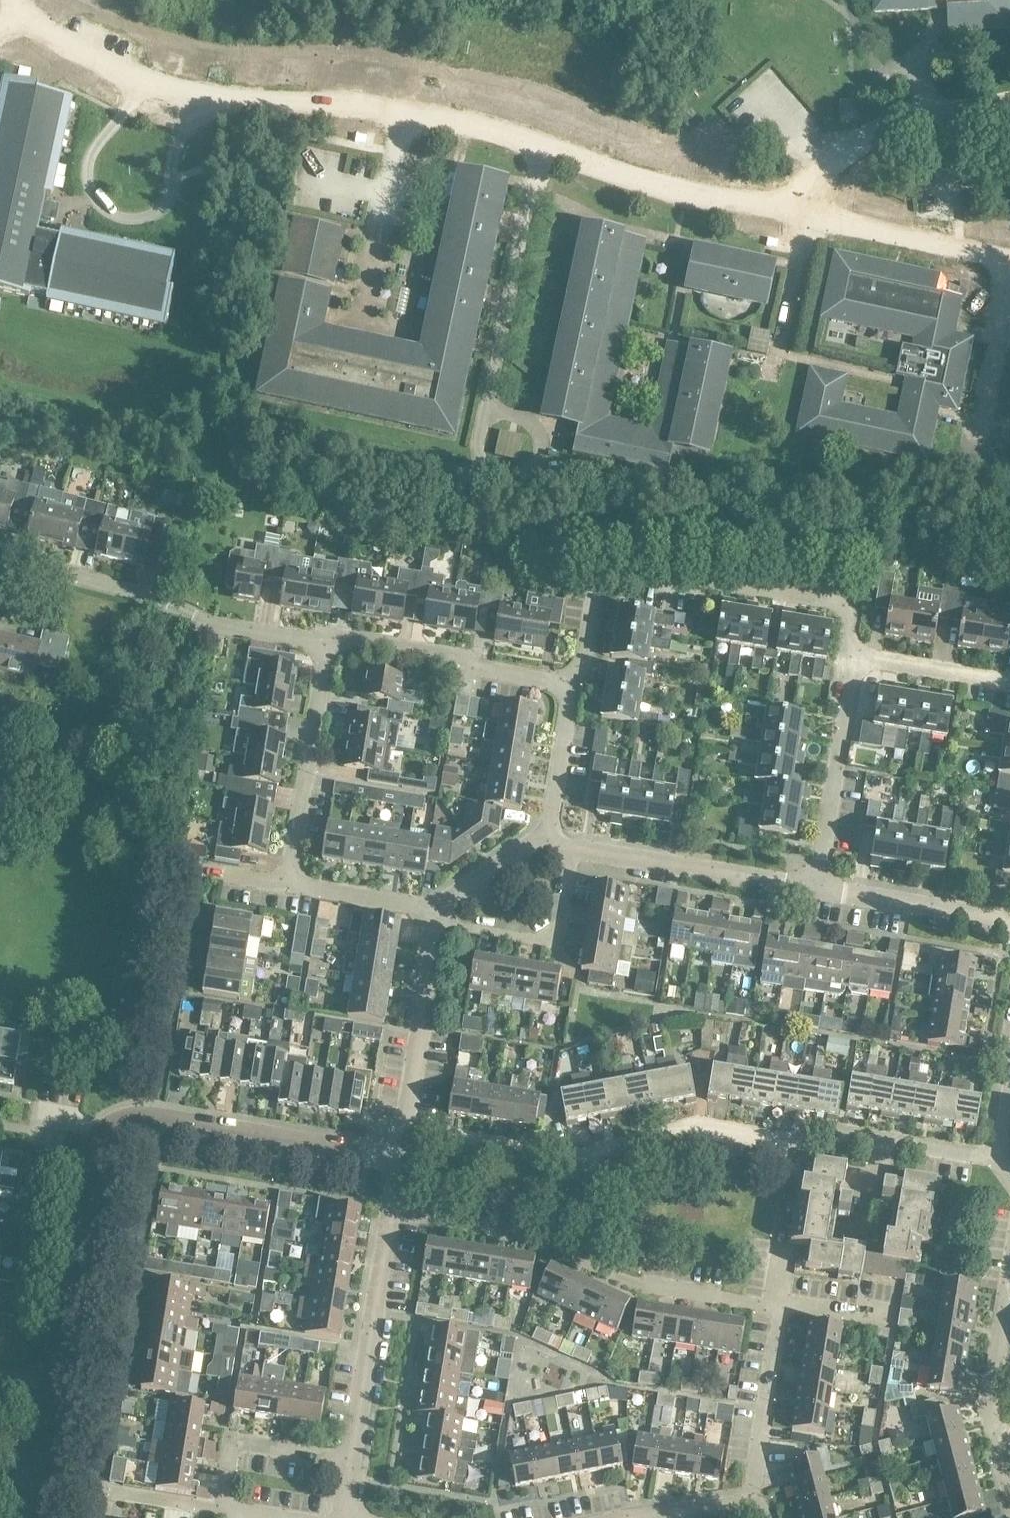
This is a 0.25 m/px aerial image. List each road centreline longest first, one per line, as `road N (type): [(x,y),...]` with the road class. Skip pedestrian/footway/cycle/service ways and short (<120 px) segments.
road 1 (residential): [(407,1127),(569,1154),(699,1124),(786,1138),(837,1129),(1001,1156)]
road 2 (residential): [(52,1378),(93,1144),(116,1117),(401,1160)]
road 3 (residential): [(572,682),(599,578),(619,571),(835,603),(851,618),(854,656)]
road 4 (residential): [(392,1215),(557,1250),(635,1283),(771,1308)]
road 5 (residential): [(327,649),(205,622),(0,560)]
road 6 (residential): [(327,649),(348,643),(572,682)]
road 7 (residential): [(818,885),(575,845)]
road 8 (residential): [(290,888),(327,649)]
road 9 (residential): [(352,1449),(392,1215)]
road 10 (residential): [(854,656),(818,885)]
road 11 (residential): [(438,923),(559,938),(575,845)]
road 12 (residential): [(407,1127),(438,923)]
road 13 (residential): [(219,1509),(232,1436),(352,1449)]
road 14 (residential): [(752,1502),(781,1310)]
road 15 (residential): [(1009,919),(818,885)]
road 16 (residential): [(547,840),(572,682)]
road 17 (residential): [(1009,680),(854,656)]
road 18 (residential): [(997,1434),(991,1403),(1009,1281)]
road 19 (residential): [(440,910),(290,888)]
road 20 (residential): [(28,1517),(52,1378)]
road 21 (residential): [(624,1517),(752,1502)]
road 22 (residential): [(440,910),(547,840)]

